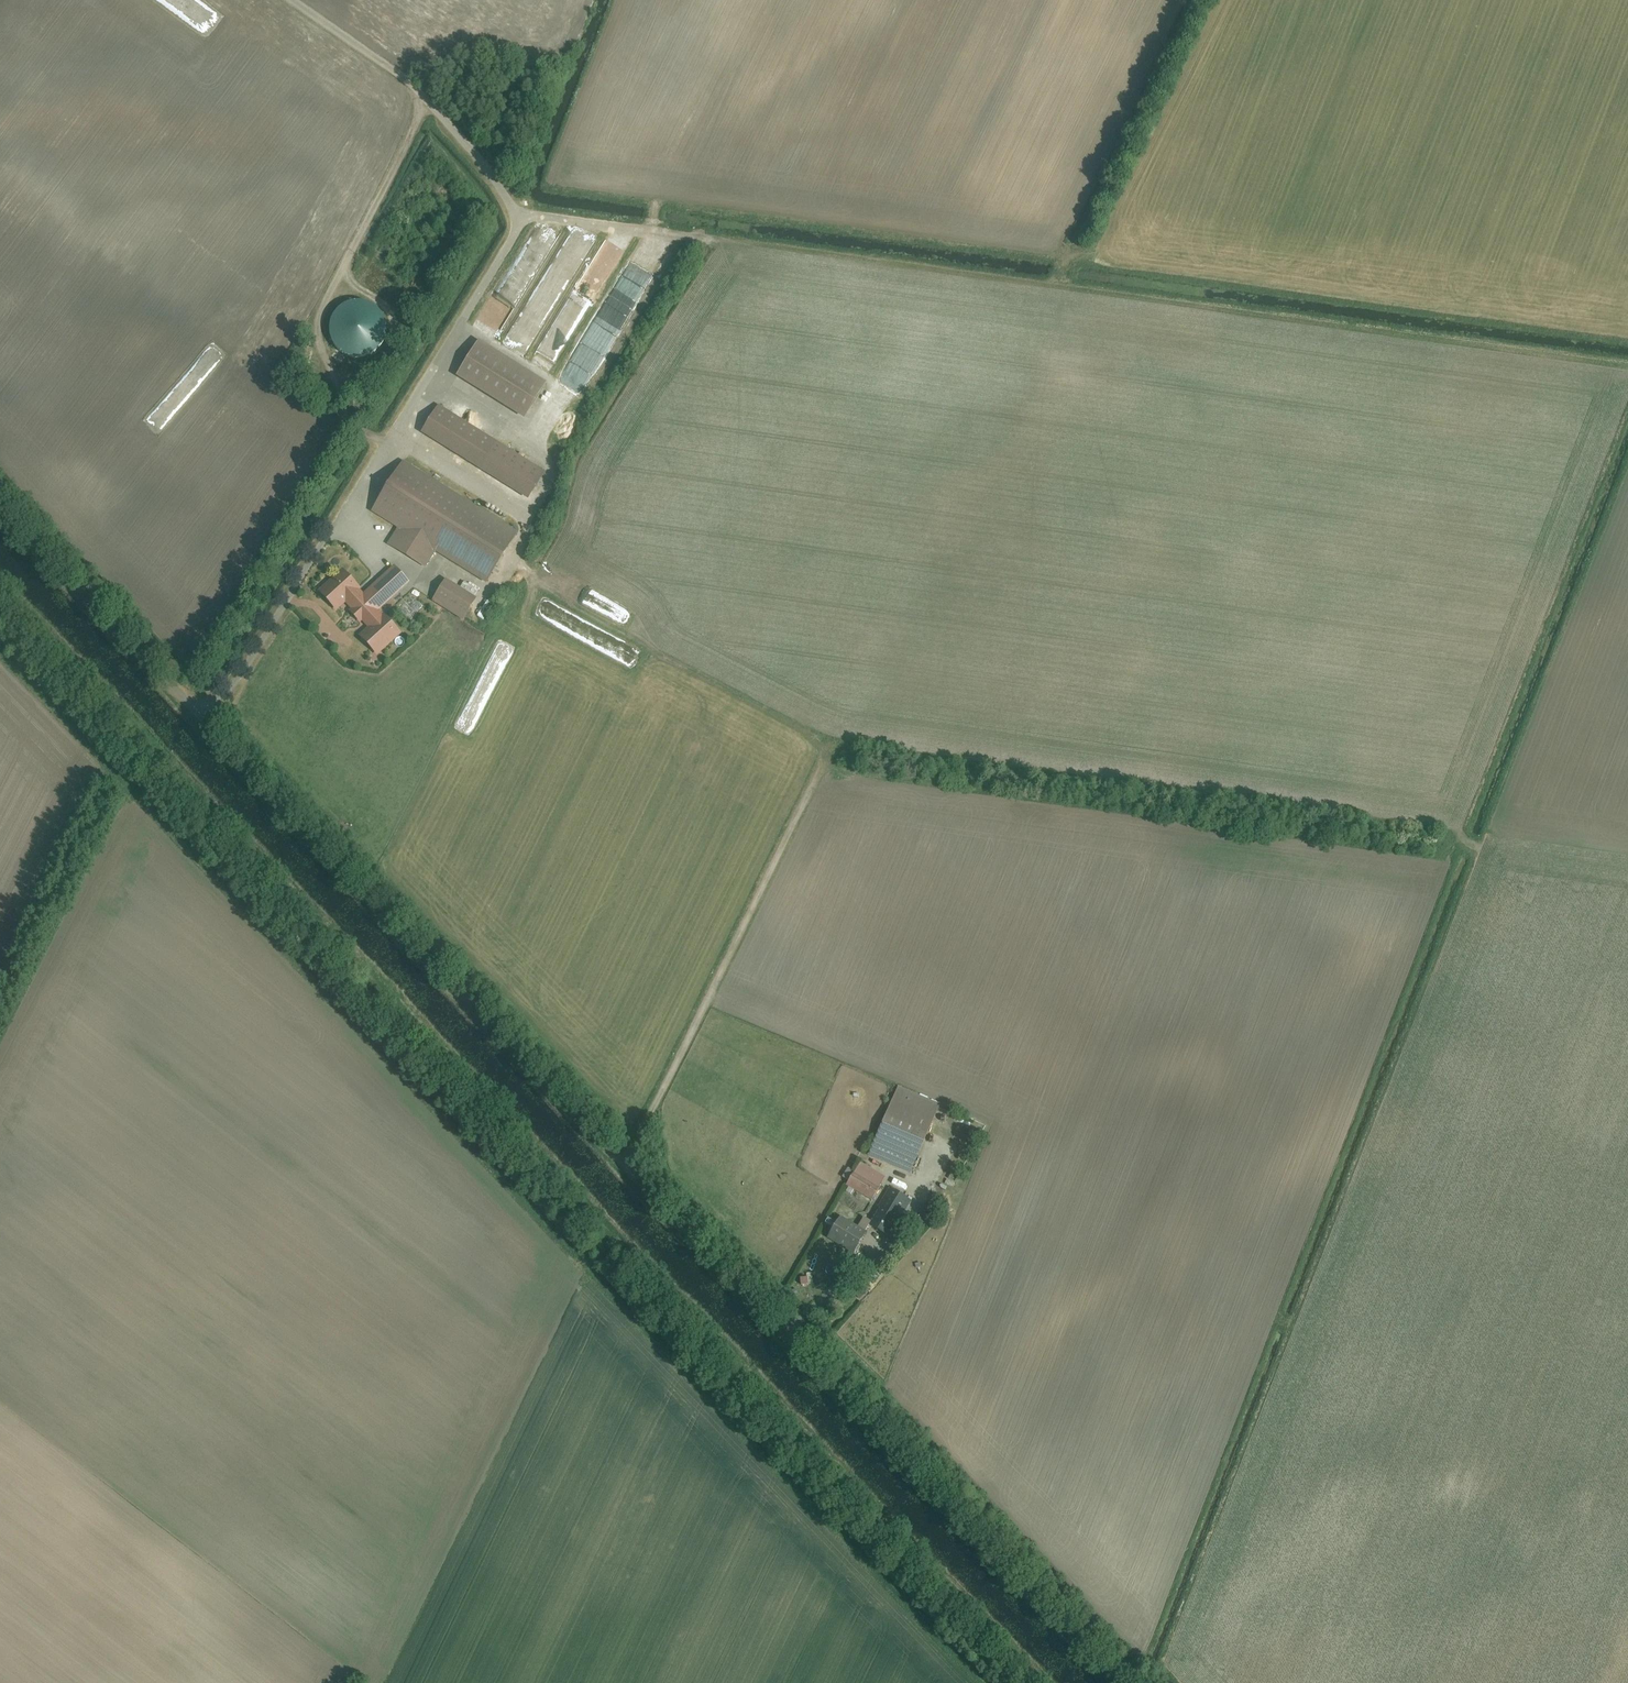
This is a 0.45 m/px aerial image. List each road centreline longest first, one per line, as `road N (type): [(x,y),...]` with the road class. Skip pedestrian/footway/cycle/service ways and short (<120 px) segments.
road 1 (unclassified): [(0,504),(1118,1682)]
road 2 (track): [(624,1163),(819,775)]

